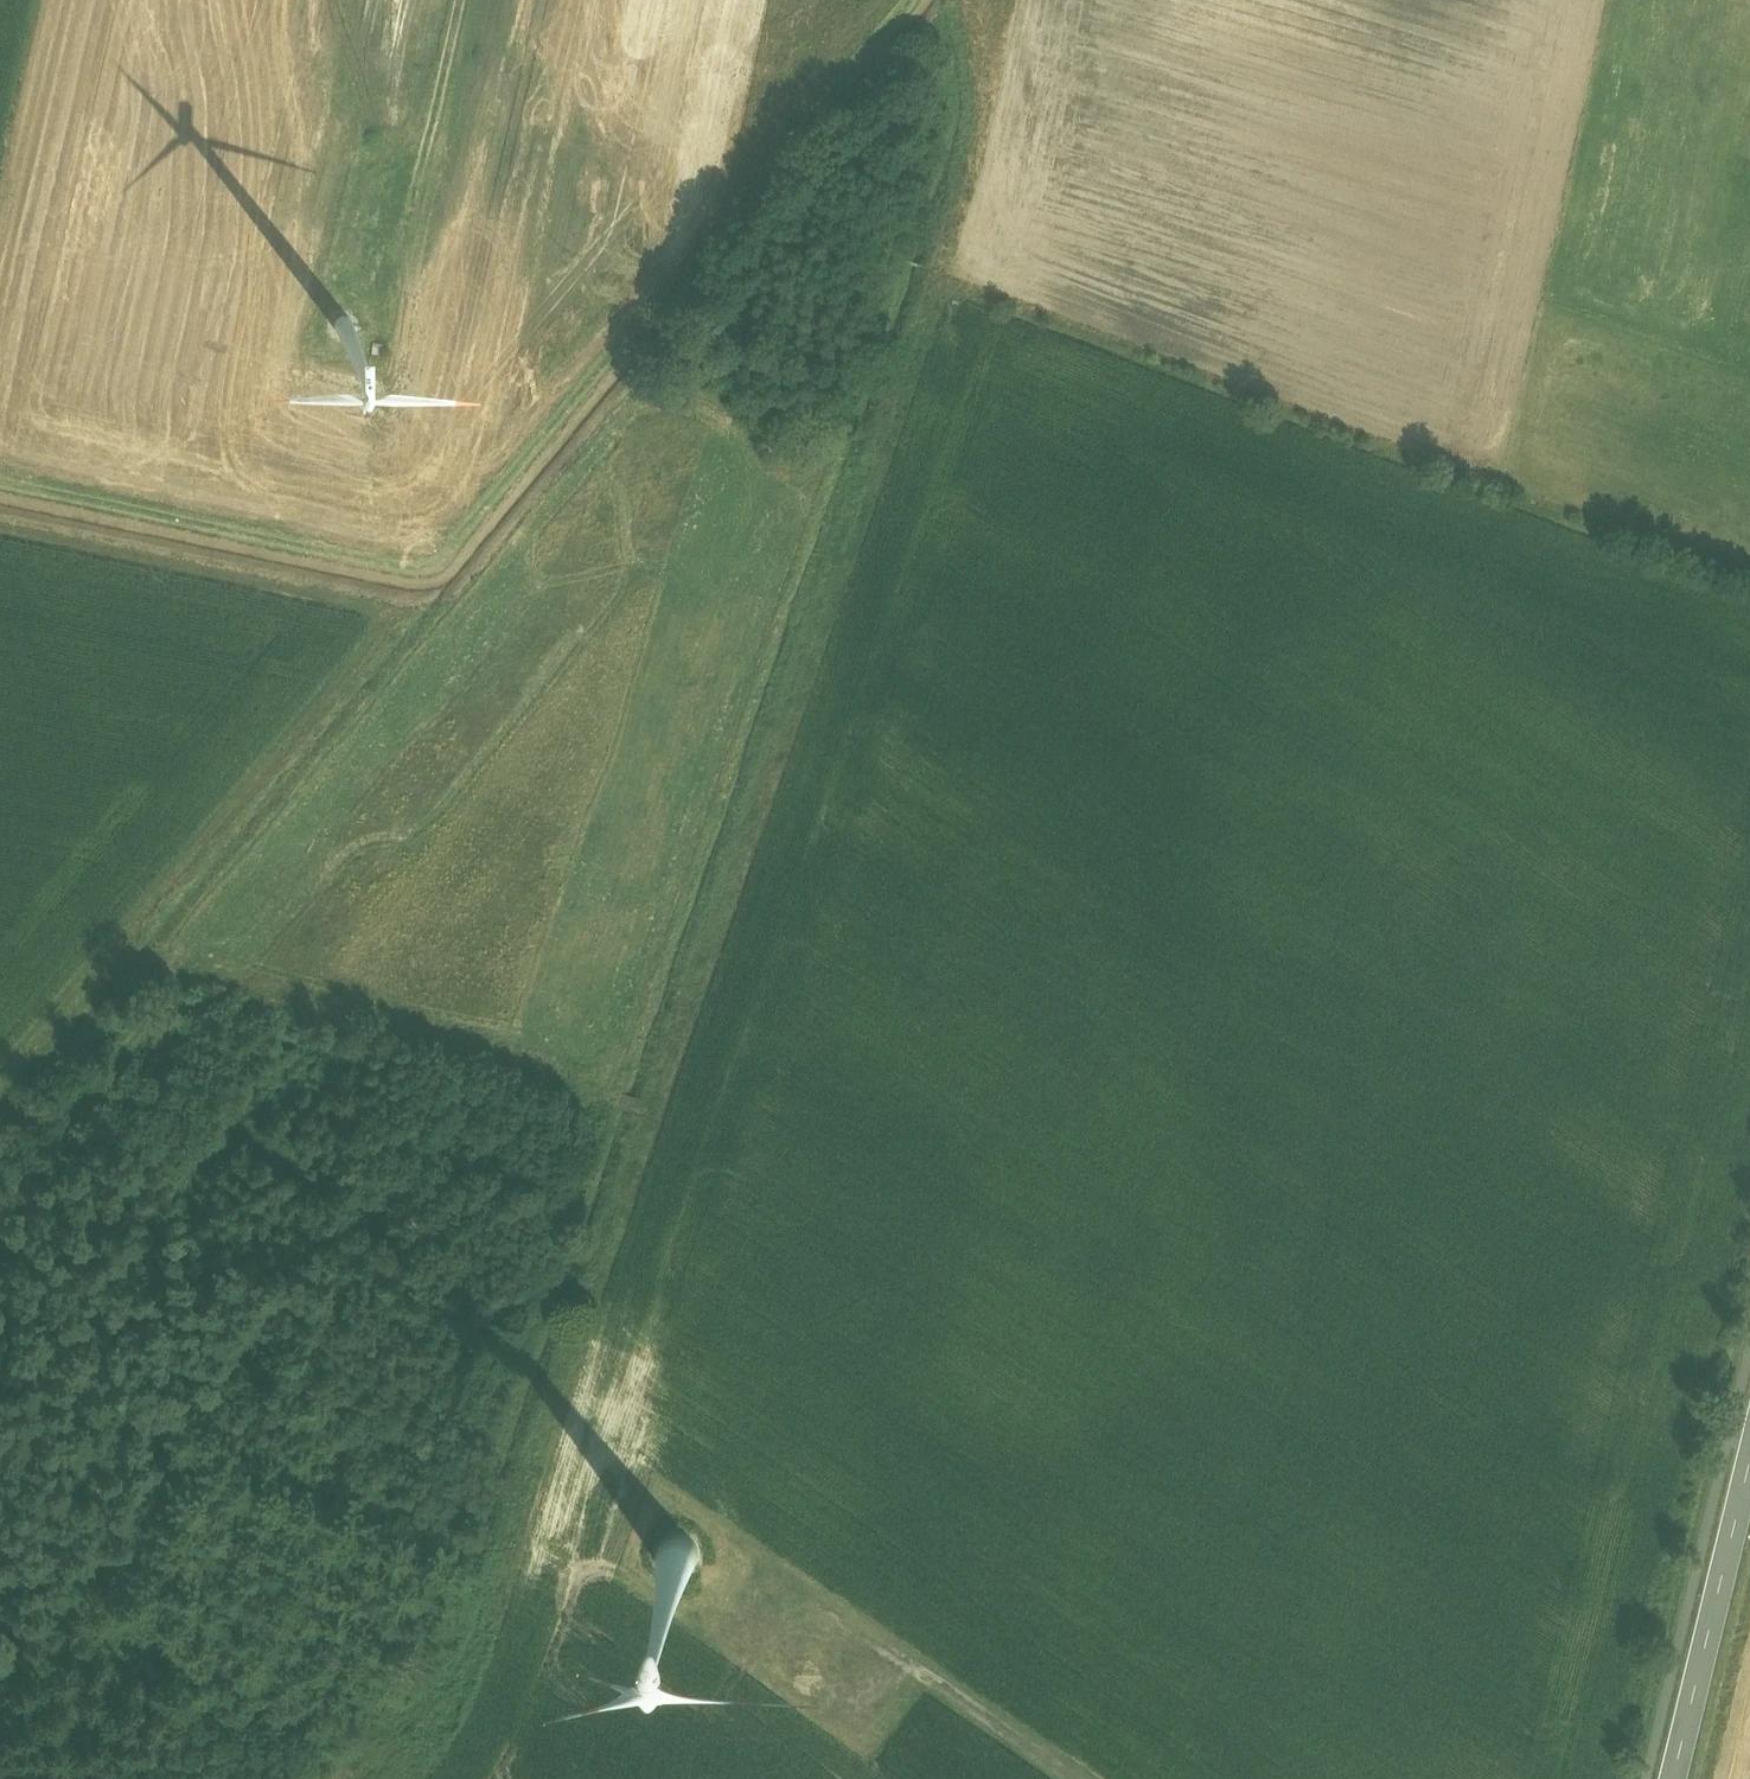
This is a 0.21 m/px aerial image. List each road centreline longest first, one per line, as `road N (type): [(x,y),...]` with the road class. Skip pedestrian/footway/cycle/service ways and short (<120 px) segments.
road 1 (track): [(340,1759),(311,1732),(233,1693),(118,1671),(77,1684),(0,1734)]
road 2 (tertiary): [(1749,1470),(1674,1778)]

